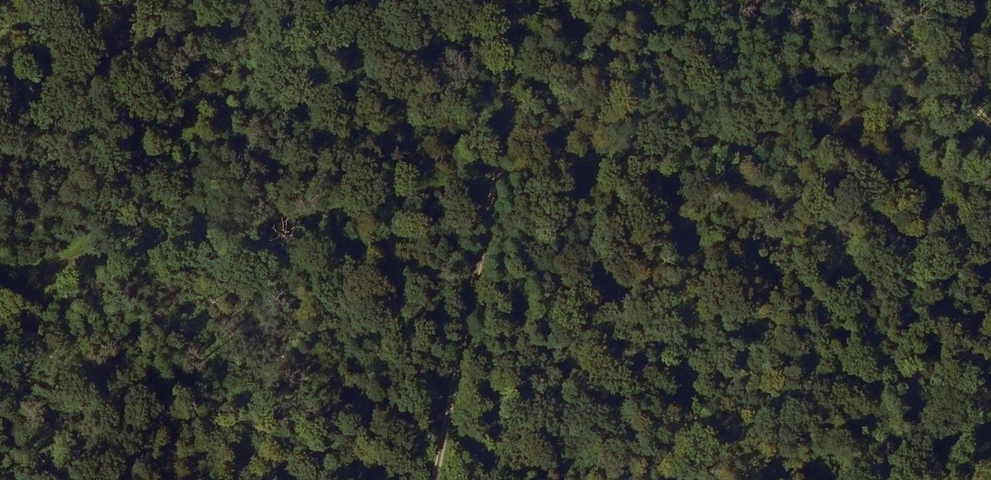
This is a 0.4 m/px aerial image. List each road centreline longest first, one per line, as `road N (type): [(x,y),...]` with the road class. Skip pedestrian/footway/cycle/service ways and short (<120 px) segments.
road 1 (track): [(990,73),(0,259)]
road 2 (track): [(0,318),(315,0)]
road 3 (track): [(890,0),(990,96)]

